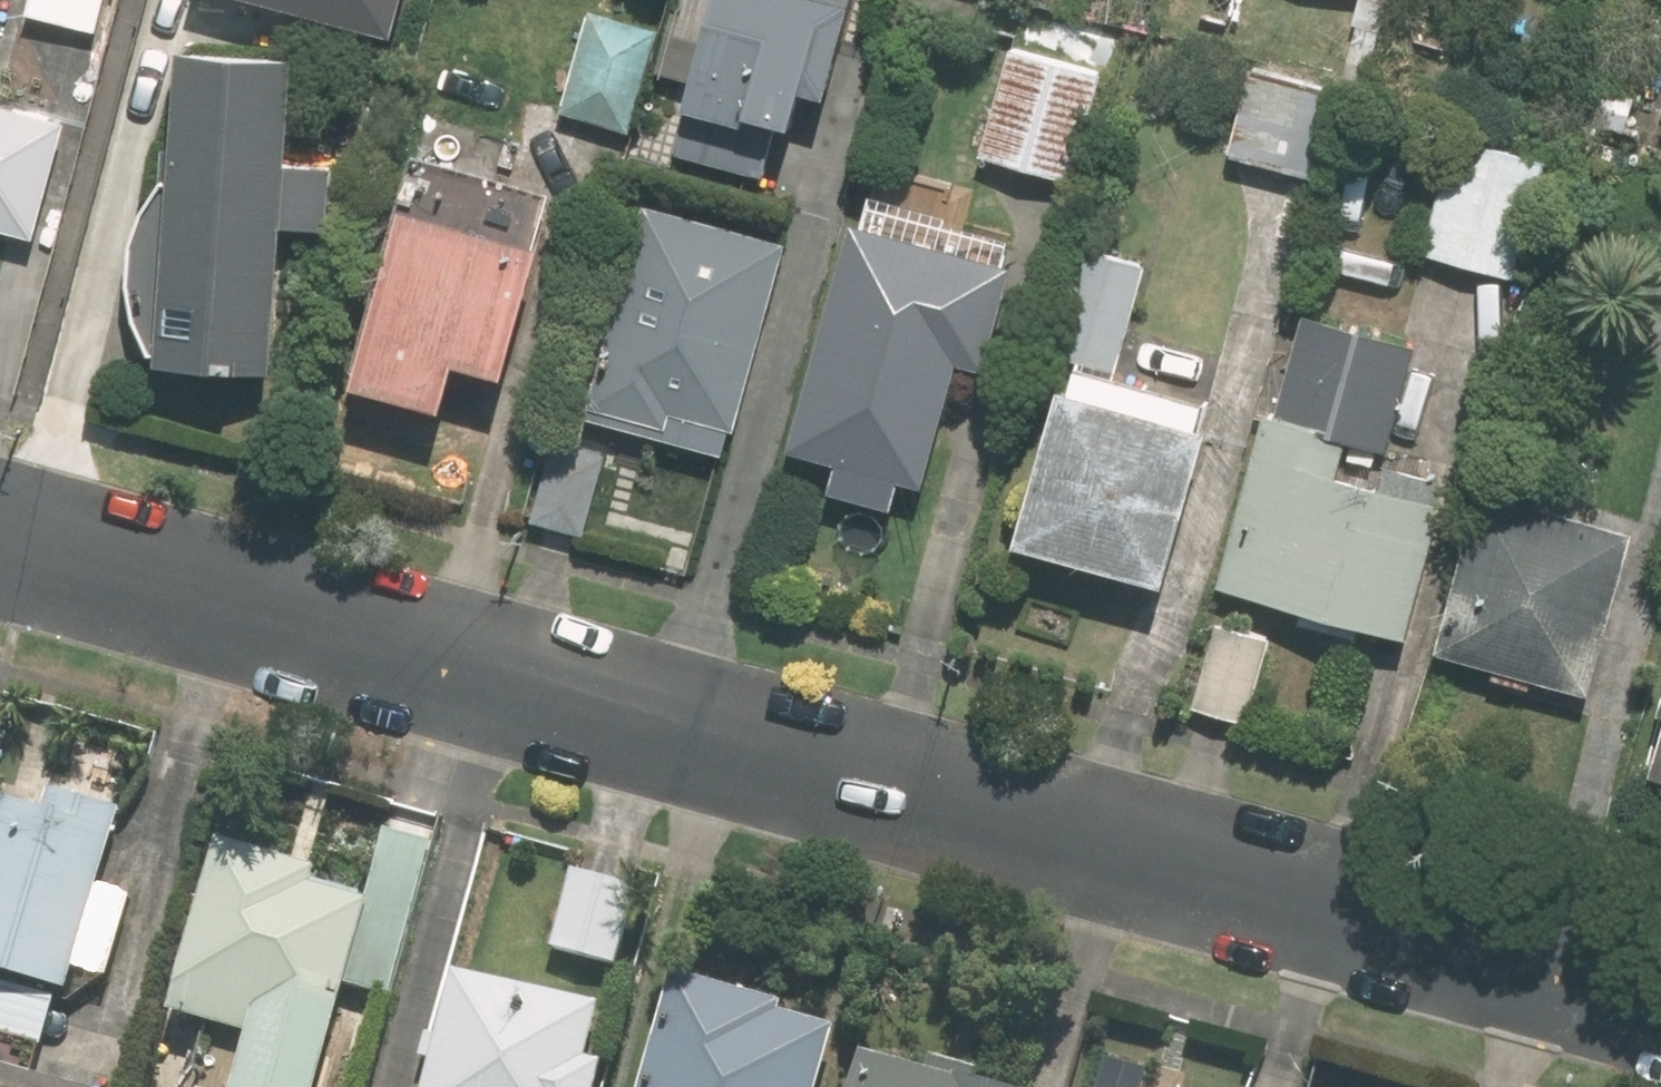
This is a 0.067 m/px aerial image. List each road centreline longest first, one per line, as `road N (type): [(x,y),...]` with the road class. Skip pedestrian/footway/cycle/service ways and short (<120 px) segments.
road 1 (residential): [(0,553),(1660,1019)]

